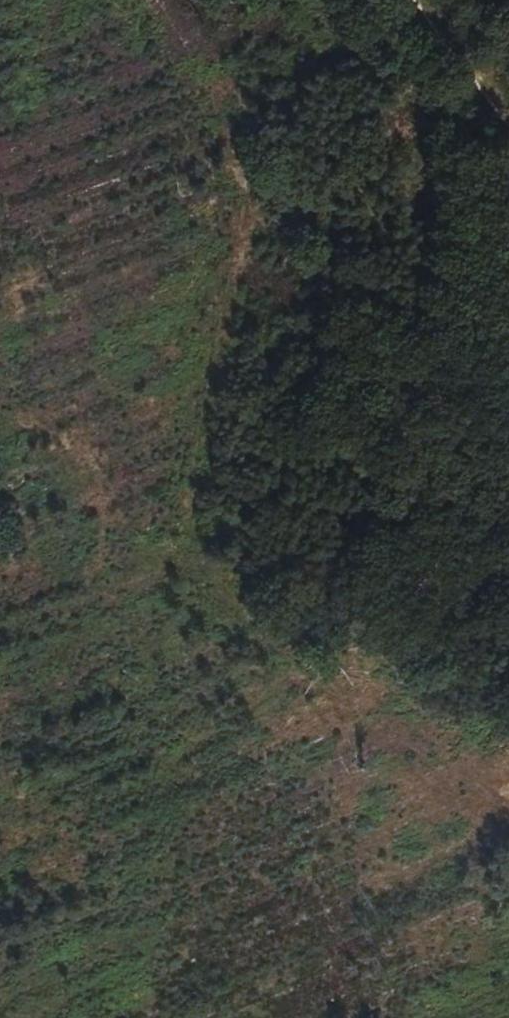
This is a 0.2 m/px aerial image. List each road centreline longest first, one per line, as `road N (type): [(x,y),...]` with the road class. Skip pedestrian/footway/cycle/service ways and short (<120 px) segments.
road 1 (track): [(508,186),(363,0)]

